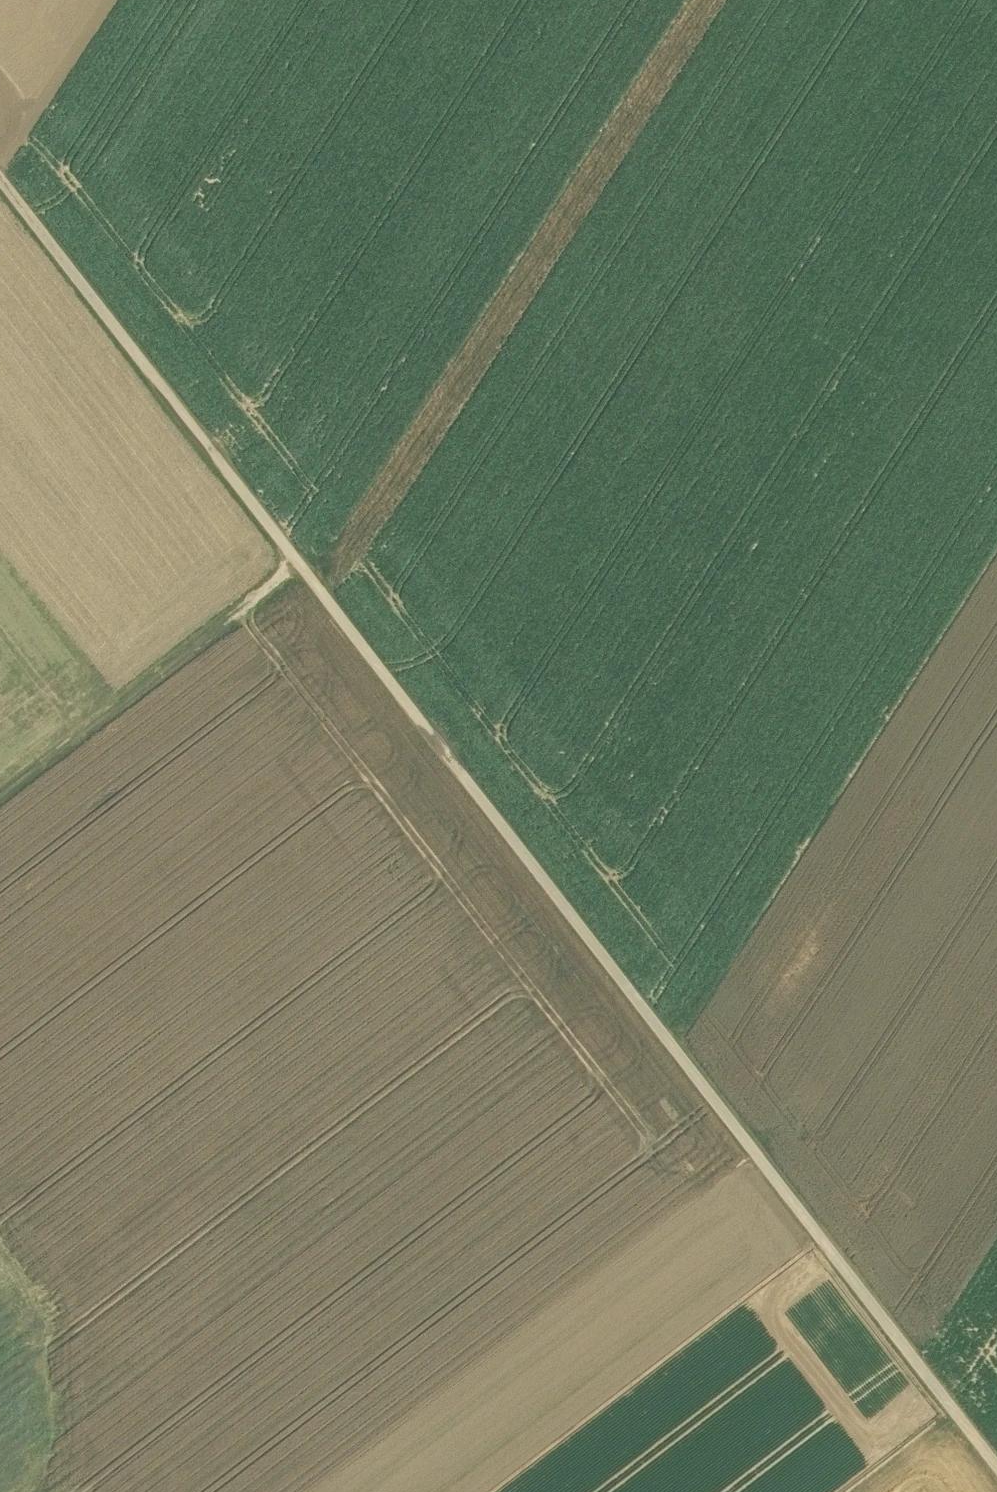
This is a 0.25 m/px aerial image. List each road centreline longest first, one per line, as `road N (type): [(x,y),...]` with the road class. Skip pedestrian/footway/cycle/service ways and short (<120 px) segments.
road 1 (track): [(996,1463),(0,172)]
road 2 (track): [(0,812),(313,574)]

